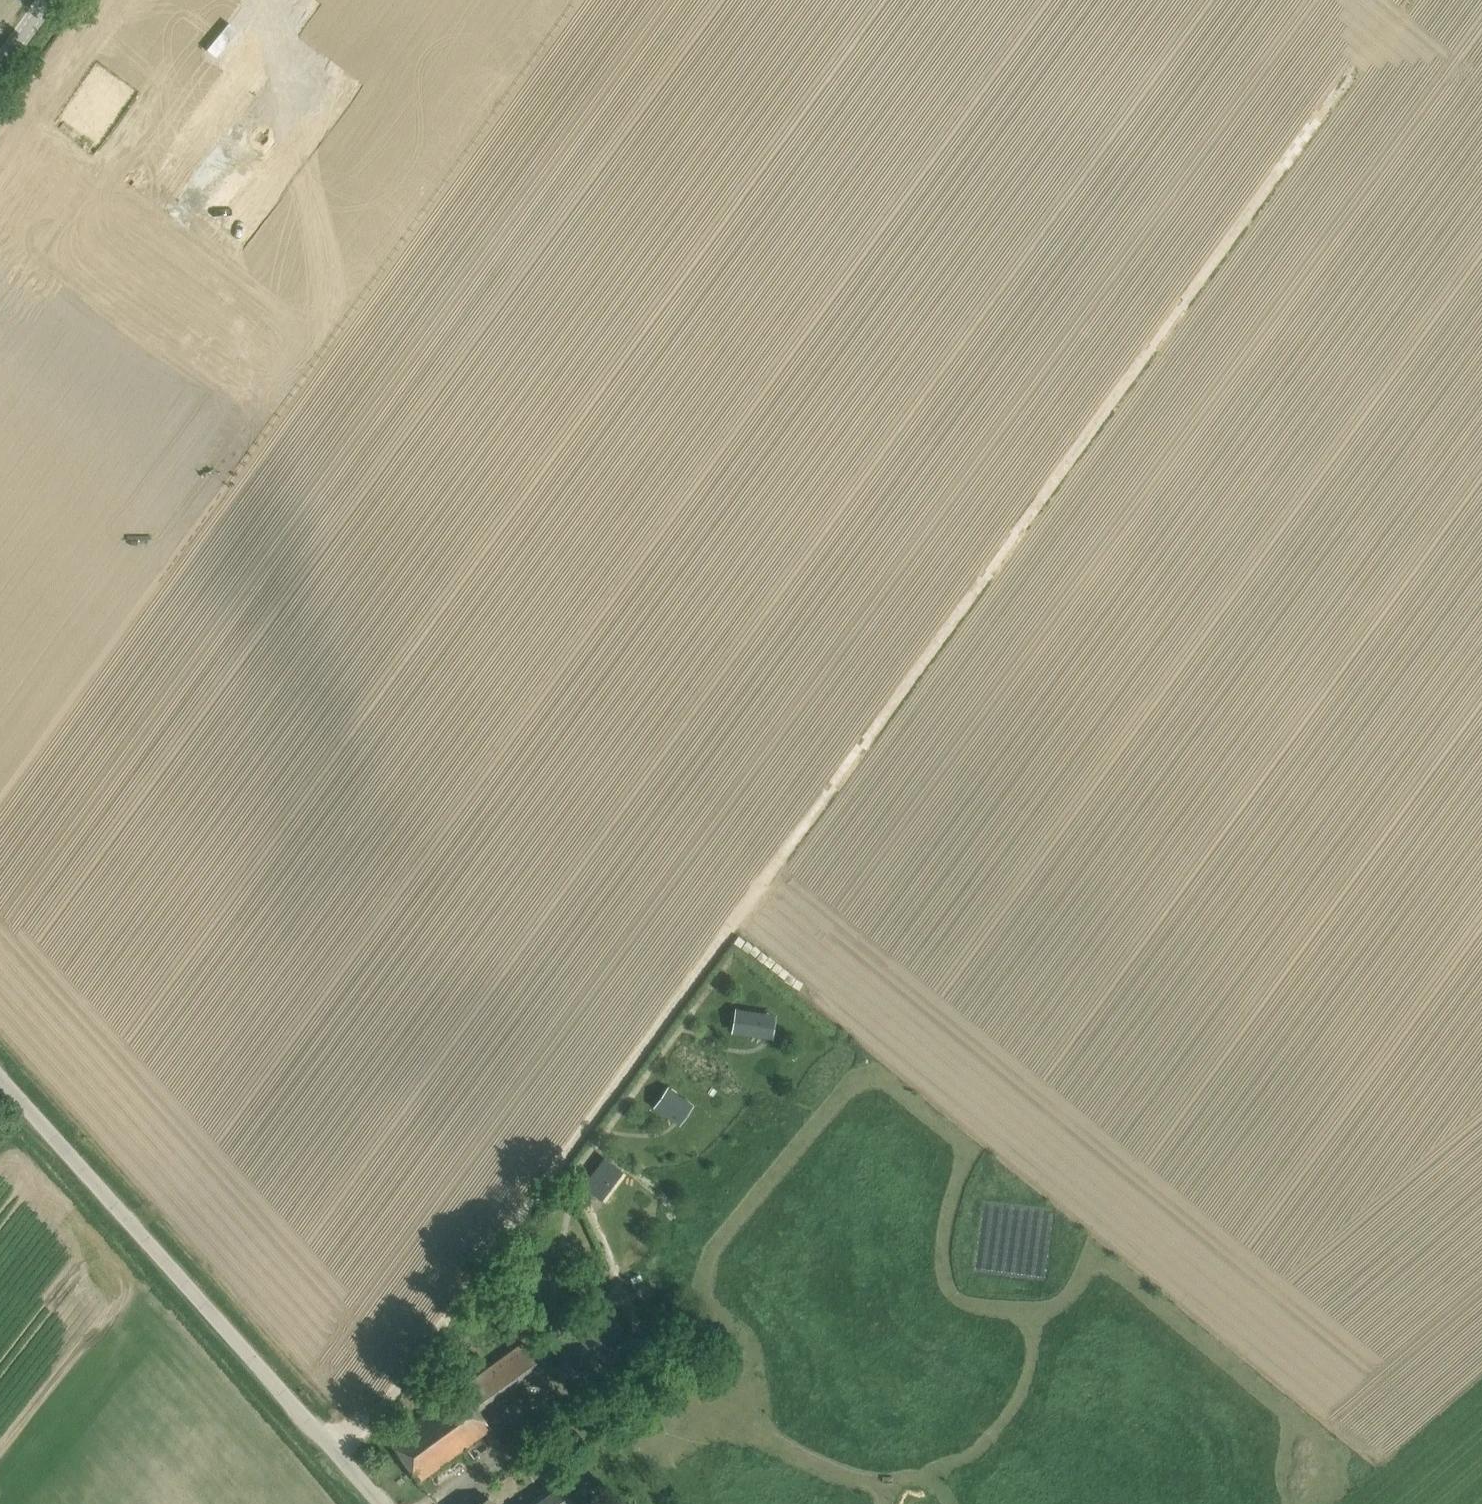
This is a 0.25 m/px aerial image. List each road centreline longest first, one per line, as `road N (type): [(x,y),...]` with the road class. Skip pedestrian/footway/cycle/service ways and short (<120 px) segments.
road 1 (unclassified): [(385,1503),(0,1077)]

